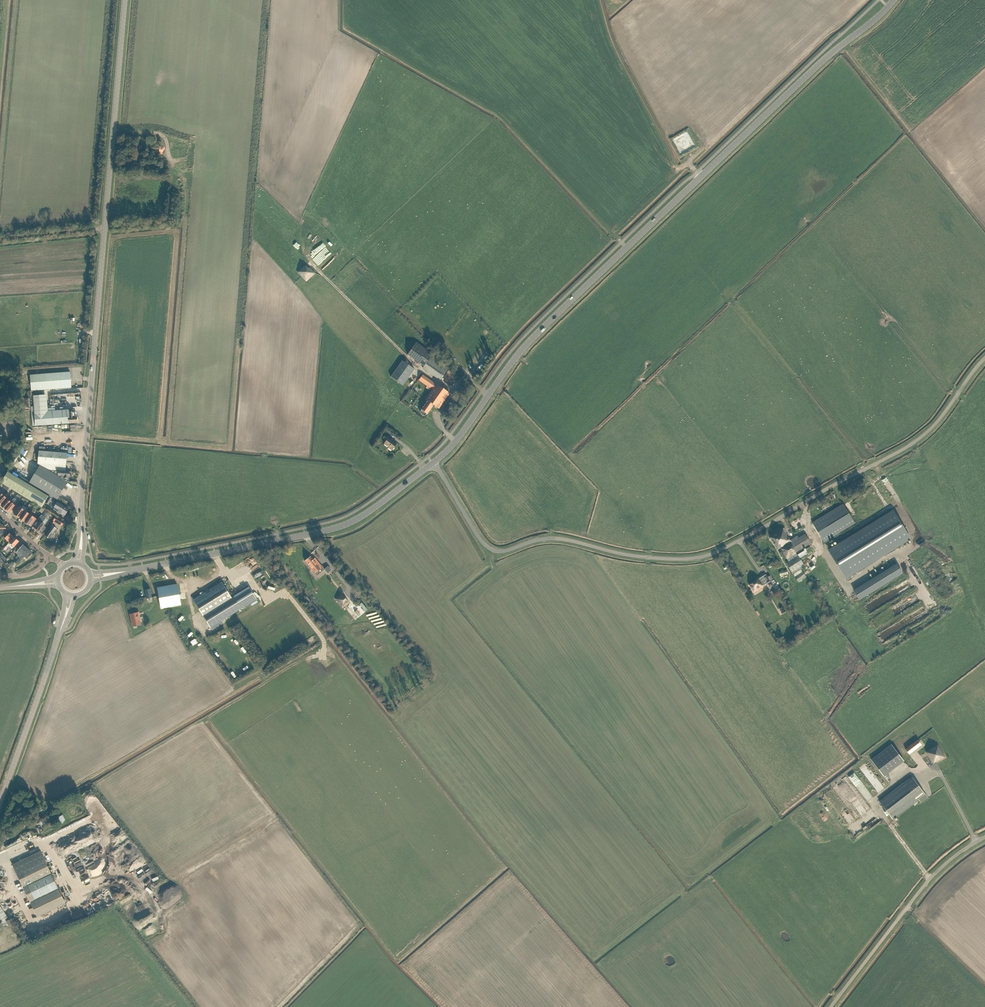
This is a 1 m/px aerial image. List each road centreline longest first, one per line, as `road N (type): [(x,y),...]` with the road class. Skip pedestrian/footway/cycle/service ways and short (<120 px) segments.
road 1 (unclassified): [(433,464),(480,539),(499,552),(565,539),(660,558),(710,555),(920,438),(984,358)]
road 2 (tertiary): [(433,464),(536,335),(893,0)]
road 3 (tertiary): [(91,577),(335,528),(433,464)]
road 4 (tertiary): [(78,562),(105,229)]
road 5 (unclassified): [(825,1006),(932,876),(984,837)]
road 6 (tertiary): [(105,229),(125,0)]
road 7 (tertiary): [(0,801),(70,596)]
road 8 (track): [(105,229),(167,222),(172,161),(163,135),(113,132)]

